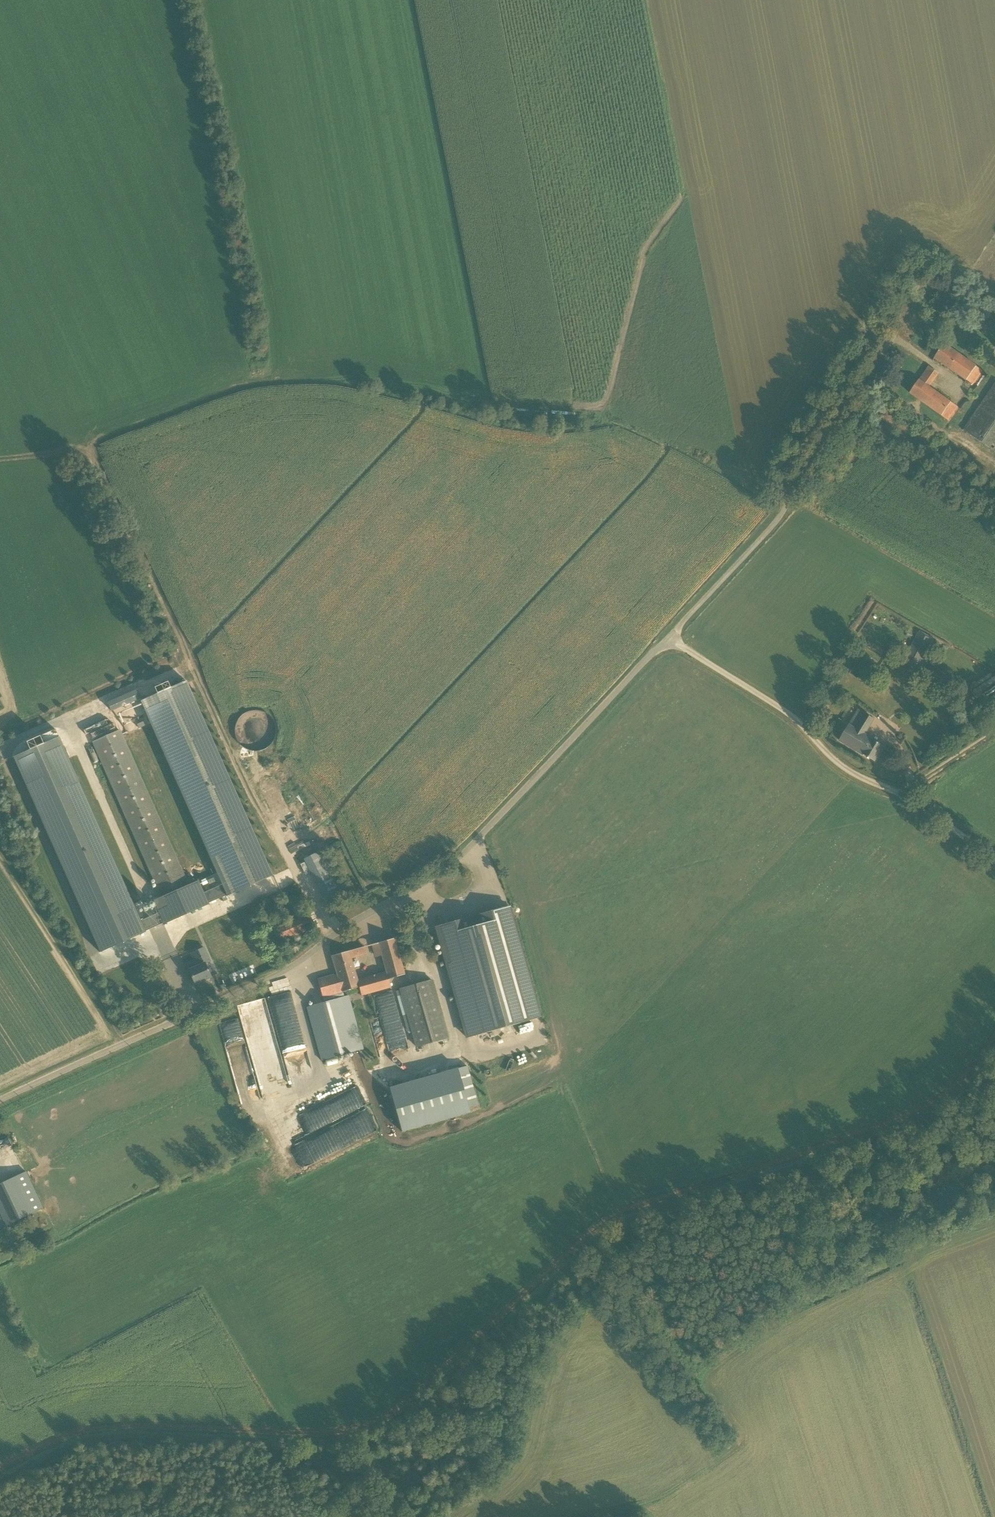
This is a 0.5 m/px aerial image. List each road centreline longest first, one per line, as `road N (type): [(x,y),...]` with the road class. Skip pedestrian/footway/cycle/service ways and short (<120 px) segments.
road 1 (unclassified): [(0,1106),(262,989),(374,910),(452,868),(673,637)]
road 2 (track): [(77,437),(146,425),(255,381),(397,404),(533,439),(647,432),(789,508)]
road 3 (track): [(331,944),(77,437),(0,450)]
road 4 (track): [(600,1516),(648,1506),(744,1438),(705,1368),(795,1312),(815,1277),(861,1253),(912,1253),(994,1221)]
road 5 (unclassified): [(994,859),(927,807),(837,763),(778,697),(673,637)]
road 6 (unclassified): [(673,637),(764,541),(861,385)]

